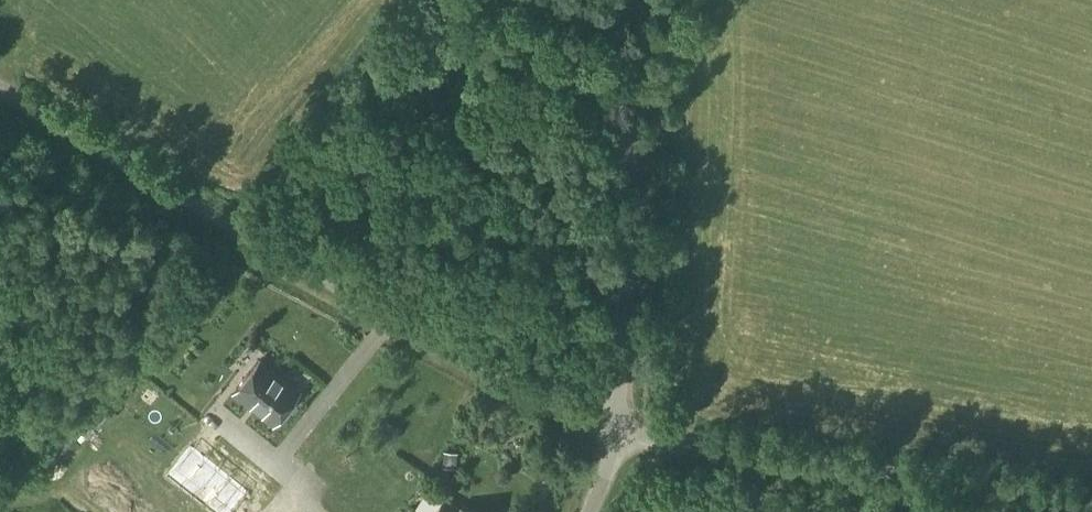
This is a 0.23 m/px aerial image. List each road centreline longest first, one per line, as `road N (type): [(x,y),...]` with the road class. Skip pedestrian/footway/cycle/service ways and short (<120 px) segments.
road 1 (unclassified): [(616,429),(389,321),(0,90)]
road 2 (unclassified): [(1091,504),(616,429)]
road 3 (unclassified): [(616,429),(627,0)]

